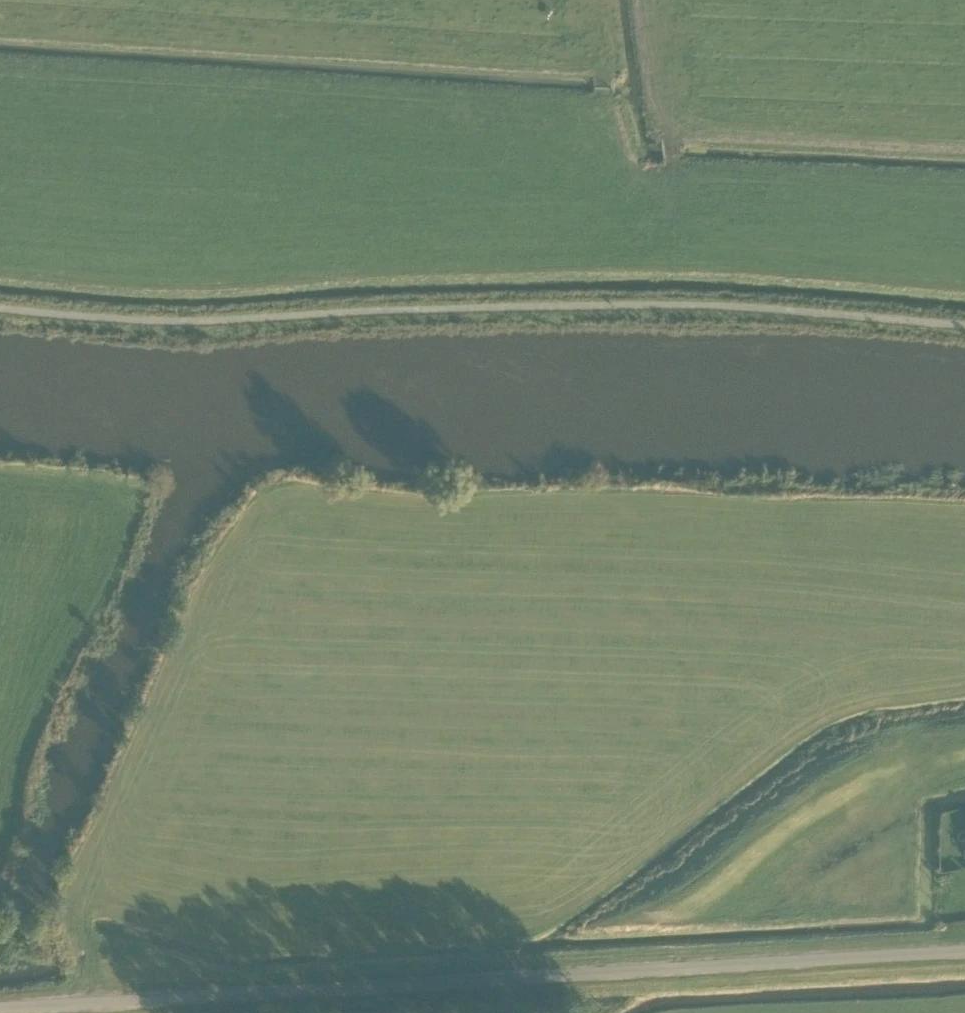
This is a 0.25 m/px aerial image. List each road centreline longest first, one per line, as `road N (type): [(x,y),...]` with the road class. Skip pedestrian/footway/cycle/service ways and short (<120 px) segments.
road 1 (unclassified): [(964,952),(73,1003)]

